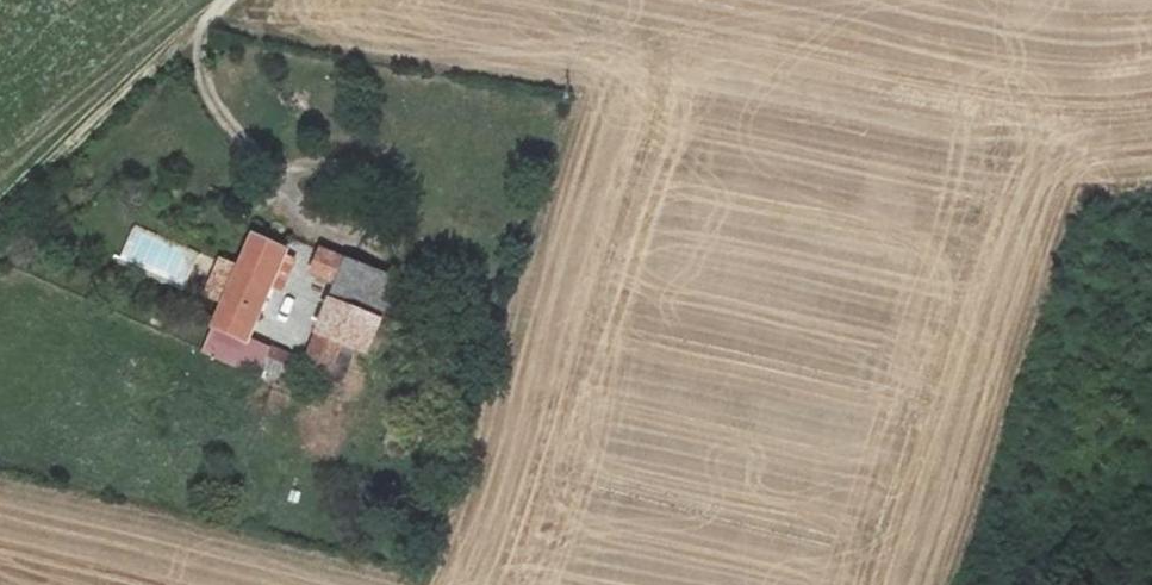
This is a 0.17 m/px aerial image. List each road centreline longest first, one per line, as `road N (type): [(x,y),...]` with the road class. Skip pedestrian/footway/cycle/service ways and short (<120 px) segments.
road 1 (unclassified): [(227,0),(0,209)]

